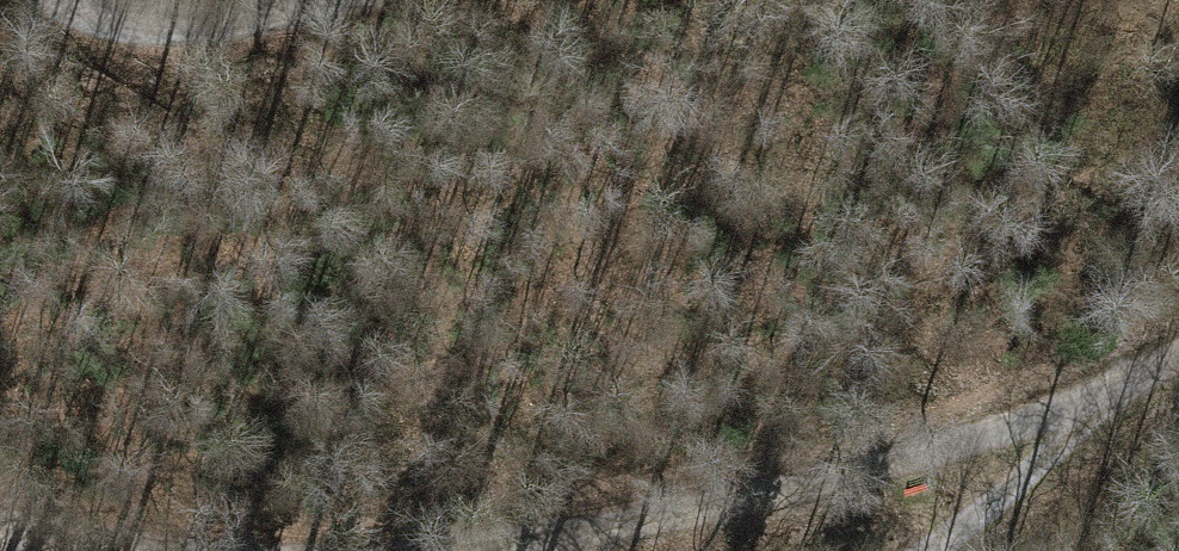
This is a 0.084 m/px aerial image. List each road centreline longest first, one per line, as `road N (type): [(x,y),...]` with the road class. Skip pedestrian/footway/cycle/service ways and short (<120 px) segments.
road 1 (track): [(0,508),(171,542),(448,548),(822,483),(984,438),(1135,379)]
road 2 (track): [(346,0),(283,25),(189,40),(137,39),(87,24),(44,0)]
road 3 (track): [(931,550),(1135,379)]

